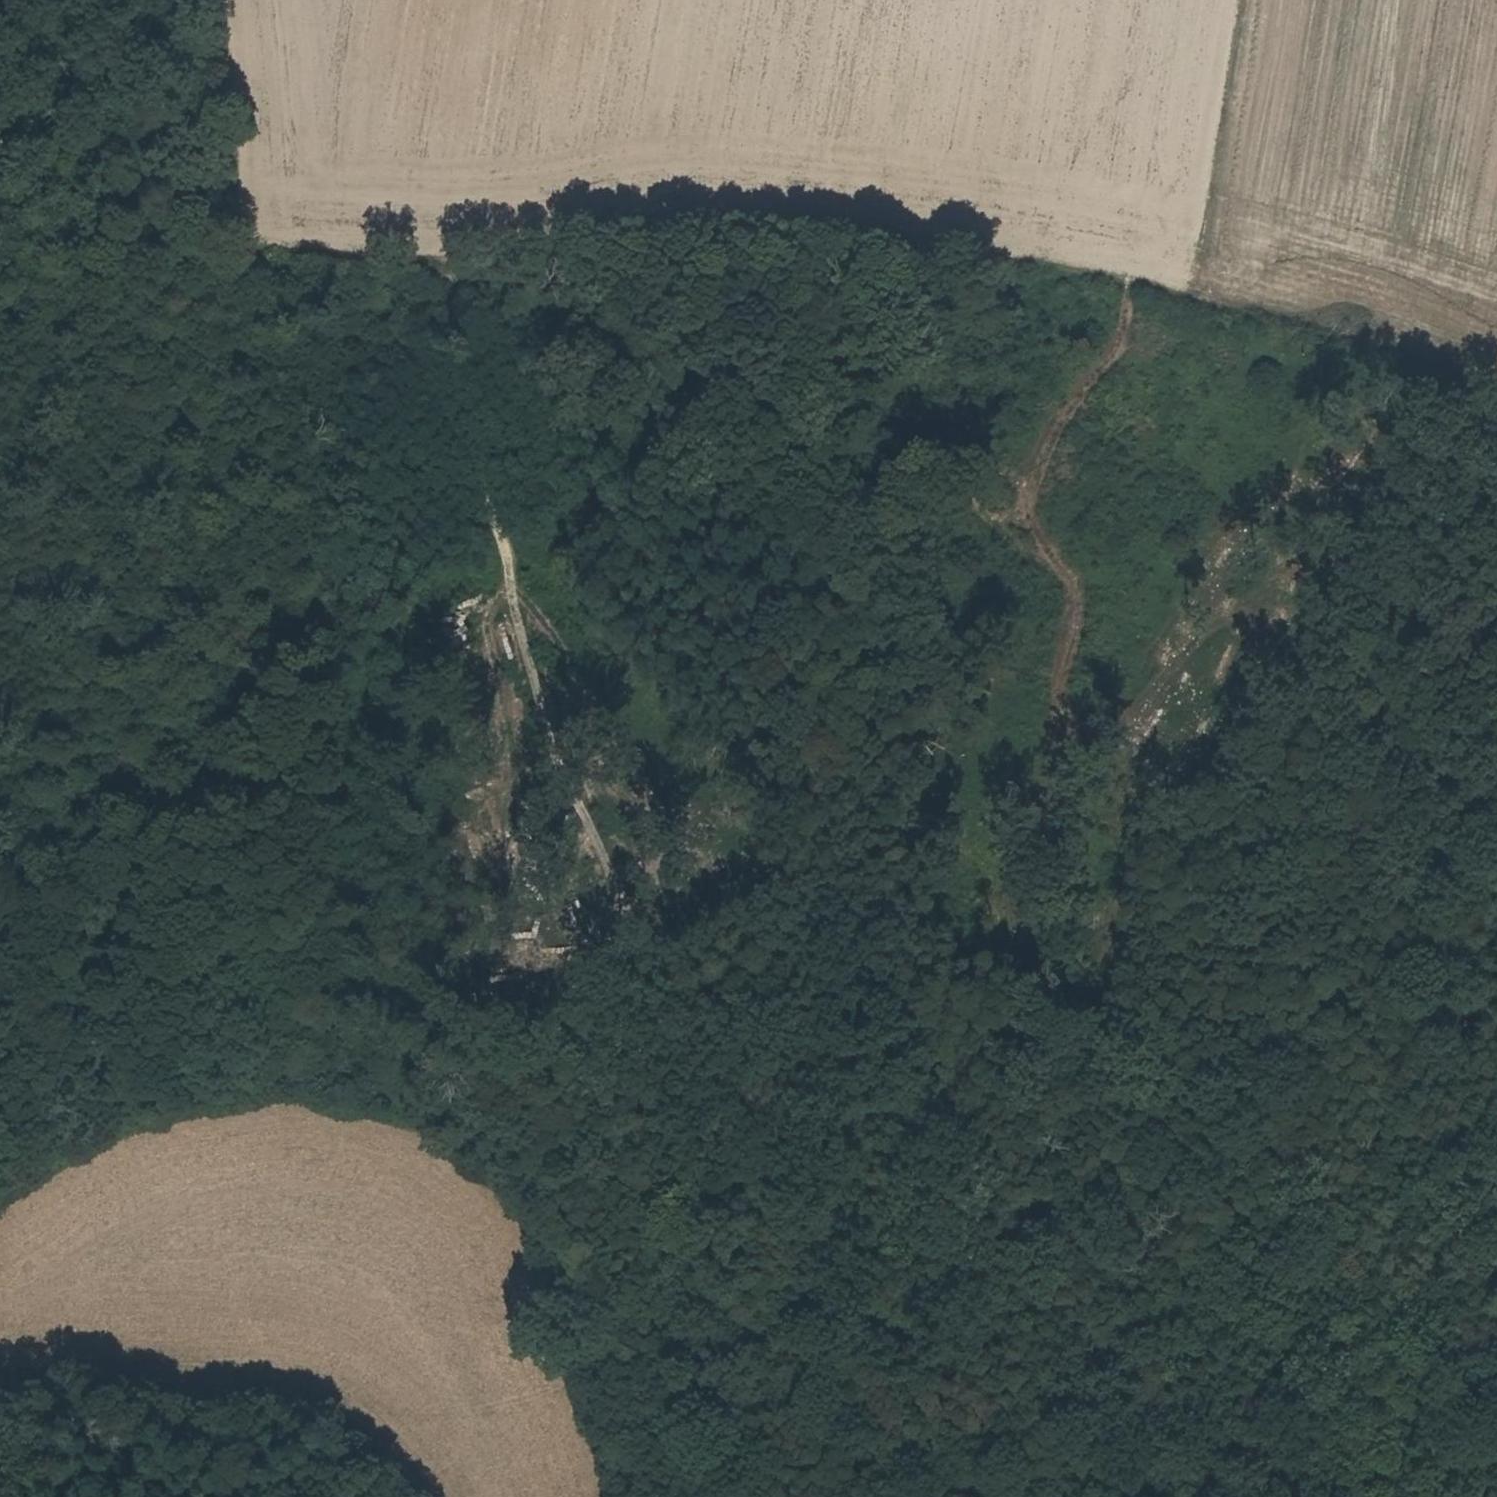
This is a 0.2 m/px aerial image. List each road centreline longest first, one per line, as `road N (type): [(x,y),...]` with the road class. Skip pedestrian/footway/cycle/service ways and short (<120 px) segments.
road 1 (track): [(433,1496),(423,1468),(330,1398),(121,1368),(0,1394)]

